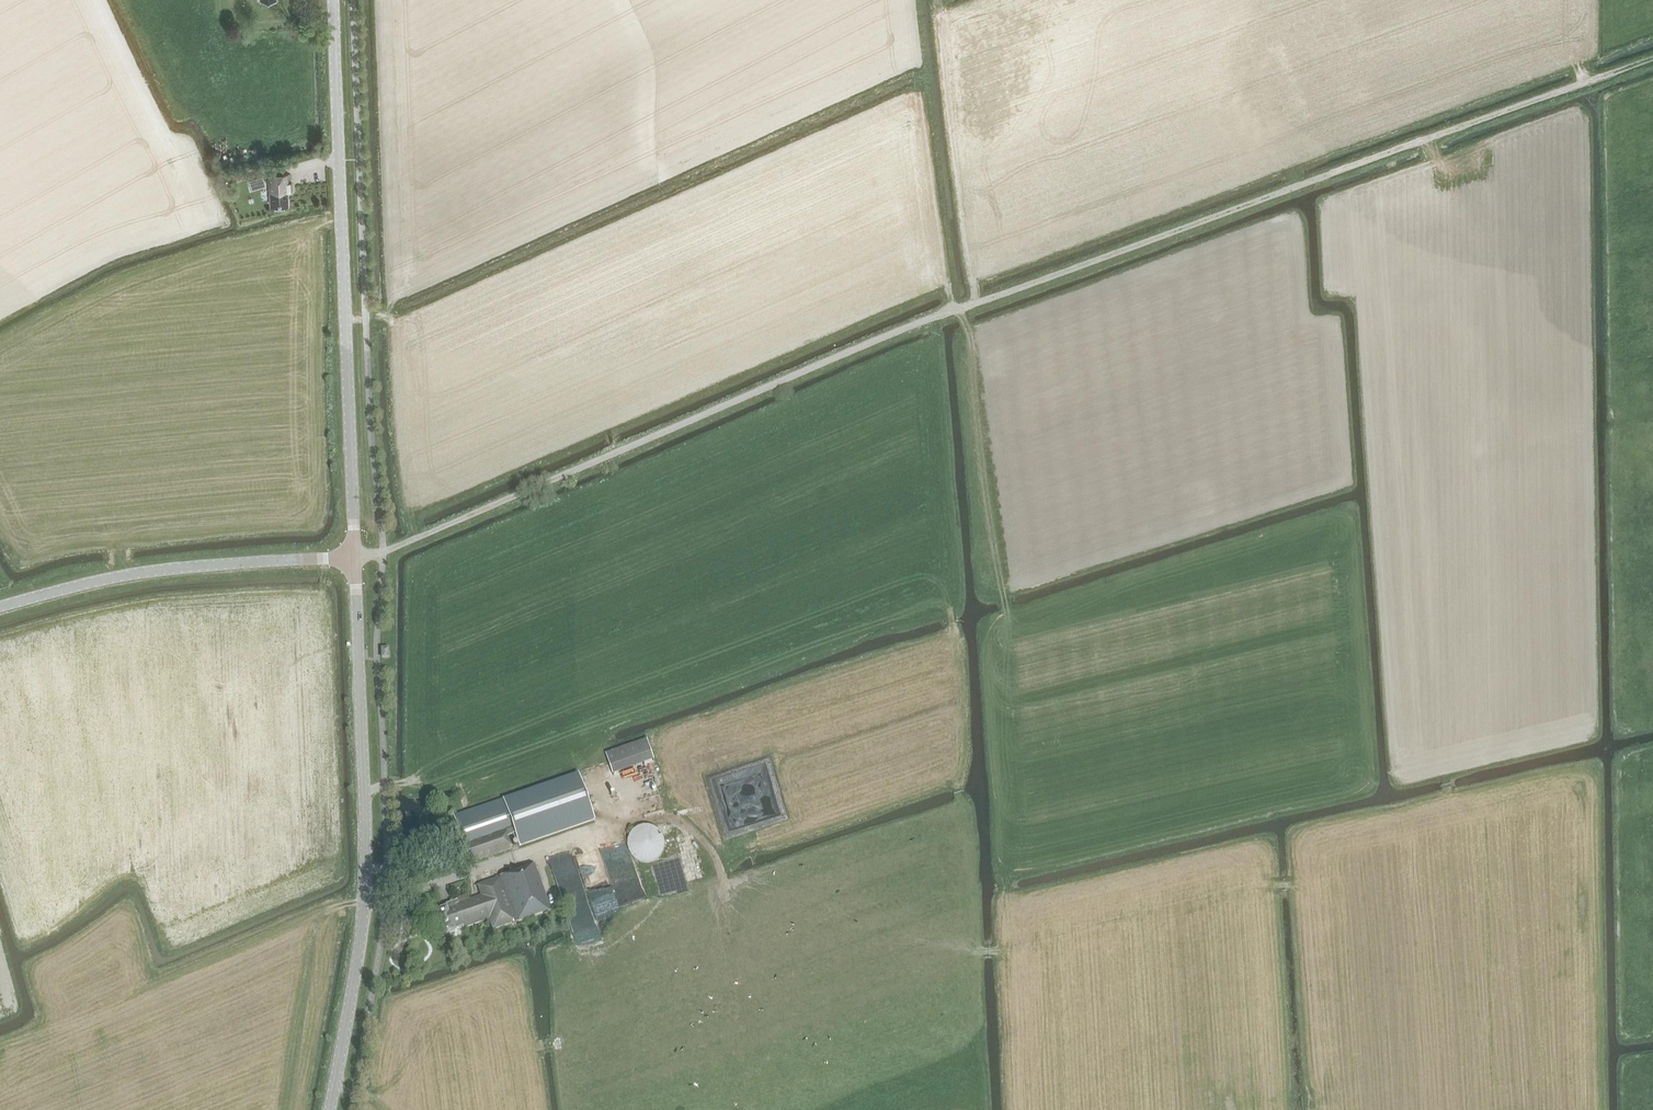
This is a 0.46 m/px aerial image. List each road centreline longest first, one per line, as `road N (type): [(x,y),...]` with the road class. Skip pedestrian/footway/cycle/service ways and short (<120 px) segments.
road 1 (track): [(382,552),(918,322),(1652,58)]
road 2 (secondary): [(355,556),(334,0)]
road 3 (secondary): [(329,1109),(365,879),(355,556)]
road 4 (tertiary): [(0,606),(145,572),(355,556)]
road 5 (track): [(605,825),(683,824),(704,842),(726,883)]

